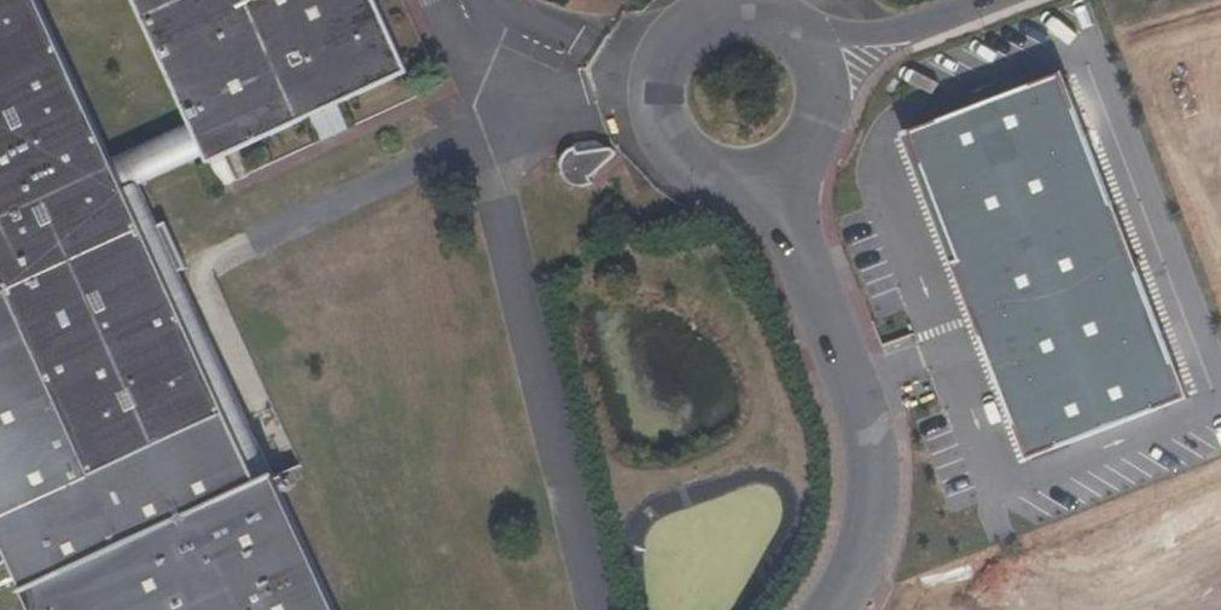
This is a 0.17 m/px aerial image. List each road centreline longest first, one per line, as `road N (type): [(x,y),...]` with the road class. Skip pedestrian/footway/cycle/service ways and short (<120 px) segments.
road 1 (unclassified): [(771,184),(864,422),(868,502),(834,609)]
road 2 (unclassified): [(812,37),(763,6),(705,11),(680,26),(650,76),(648,104),(669,155),(715,186),(771,184)]
road 3 (unclassified): [(989,0),(929,24),(812,37)]
road 4 (unclassified): [(771,184),(797,170),(830,121),(833,92),(812,37)]

